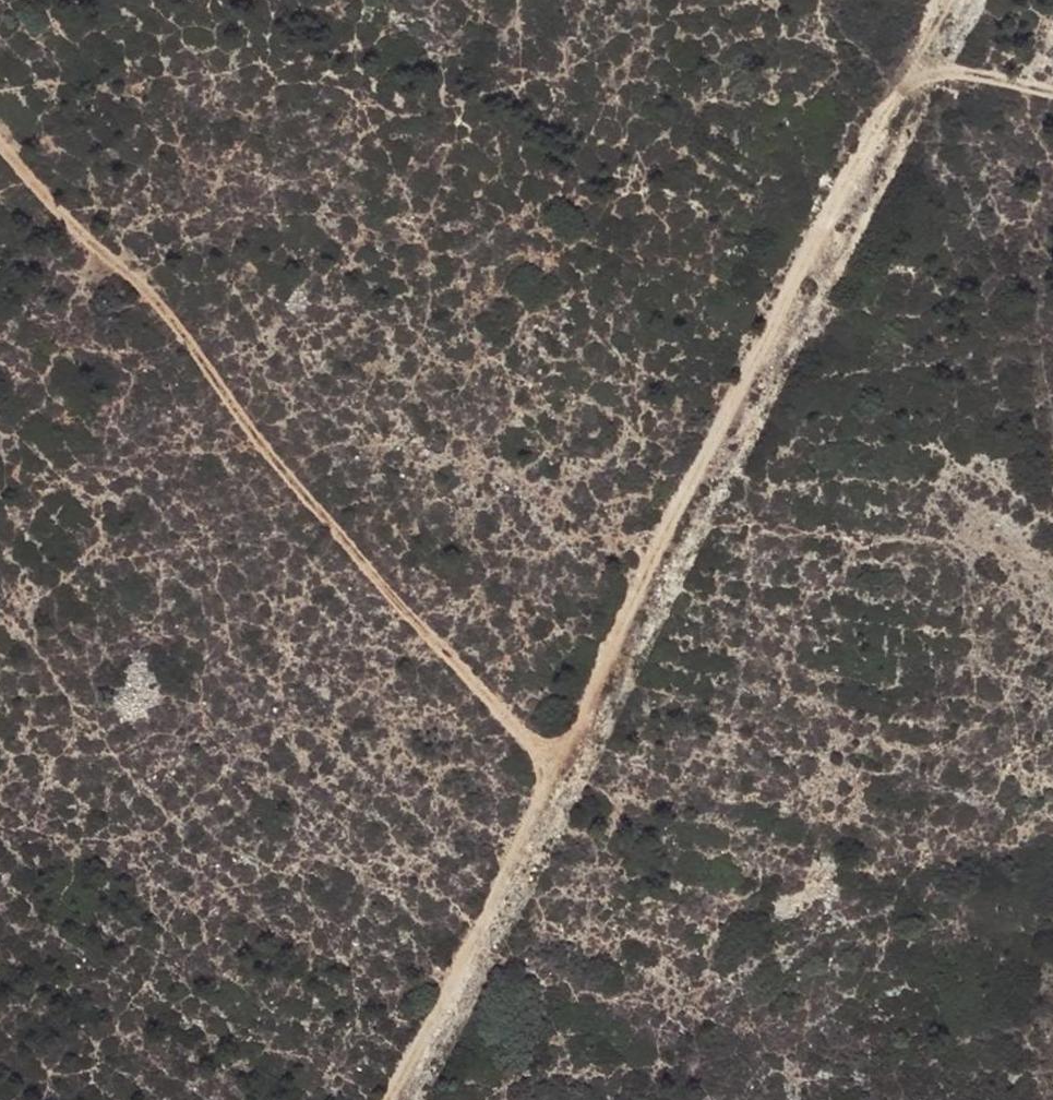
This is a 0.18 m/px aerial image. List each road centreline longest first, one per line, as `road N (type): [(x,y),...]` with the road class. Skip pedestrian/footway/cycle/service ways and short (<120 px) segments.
road 1 (track): [(1052,95),(952,73),(909,83),(886,109),(389,1099)]
road 2 (track): [(0,143),(157,305),(393,599),(558,763)]

